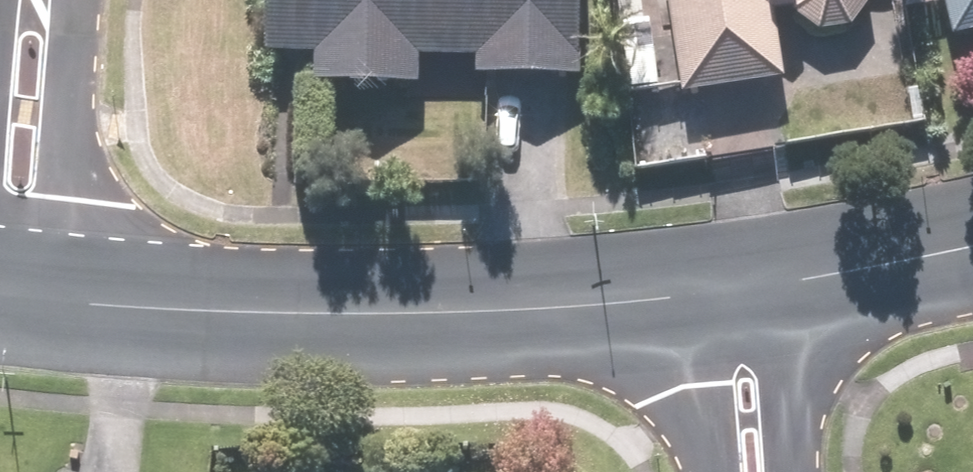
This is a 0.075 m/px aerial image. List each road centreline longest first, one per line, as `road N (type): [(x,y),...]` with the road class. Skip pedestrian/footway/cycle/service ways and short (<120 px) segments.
road 1 (tertiary): [(723,302),(286,315),(0,293)]
road 2 (tertiary): [(972,241),(723,302)]
road 3 (residential): [(0,207),(33,0)]
road 4 (residential): [(744,471),(723,302)]

